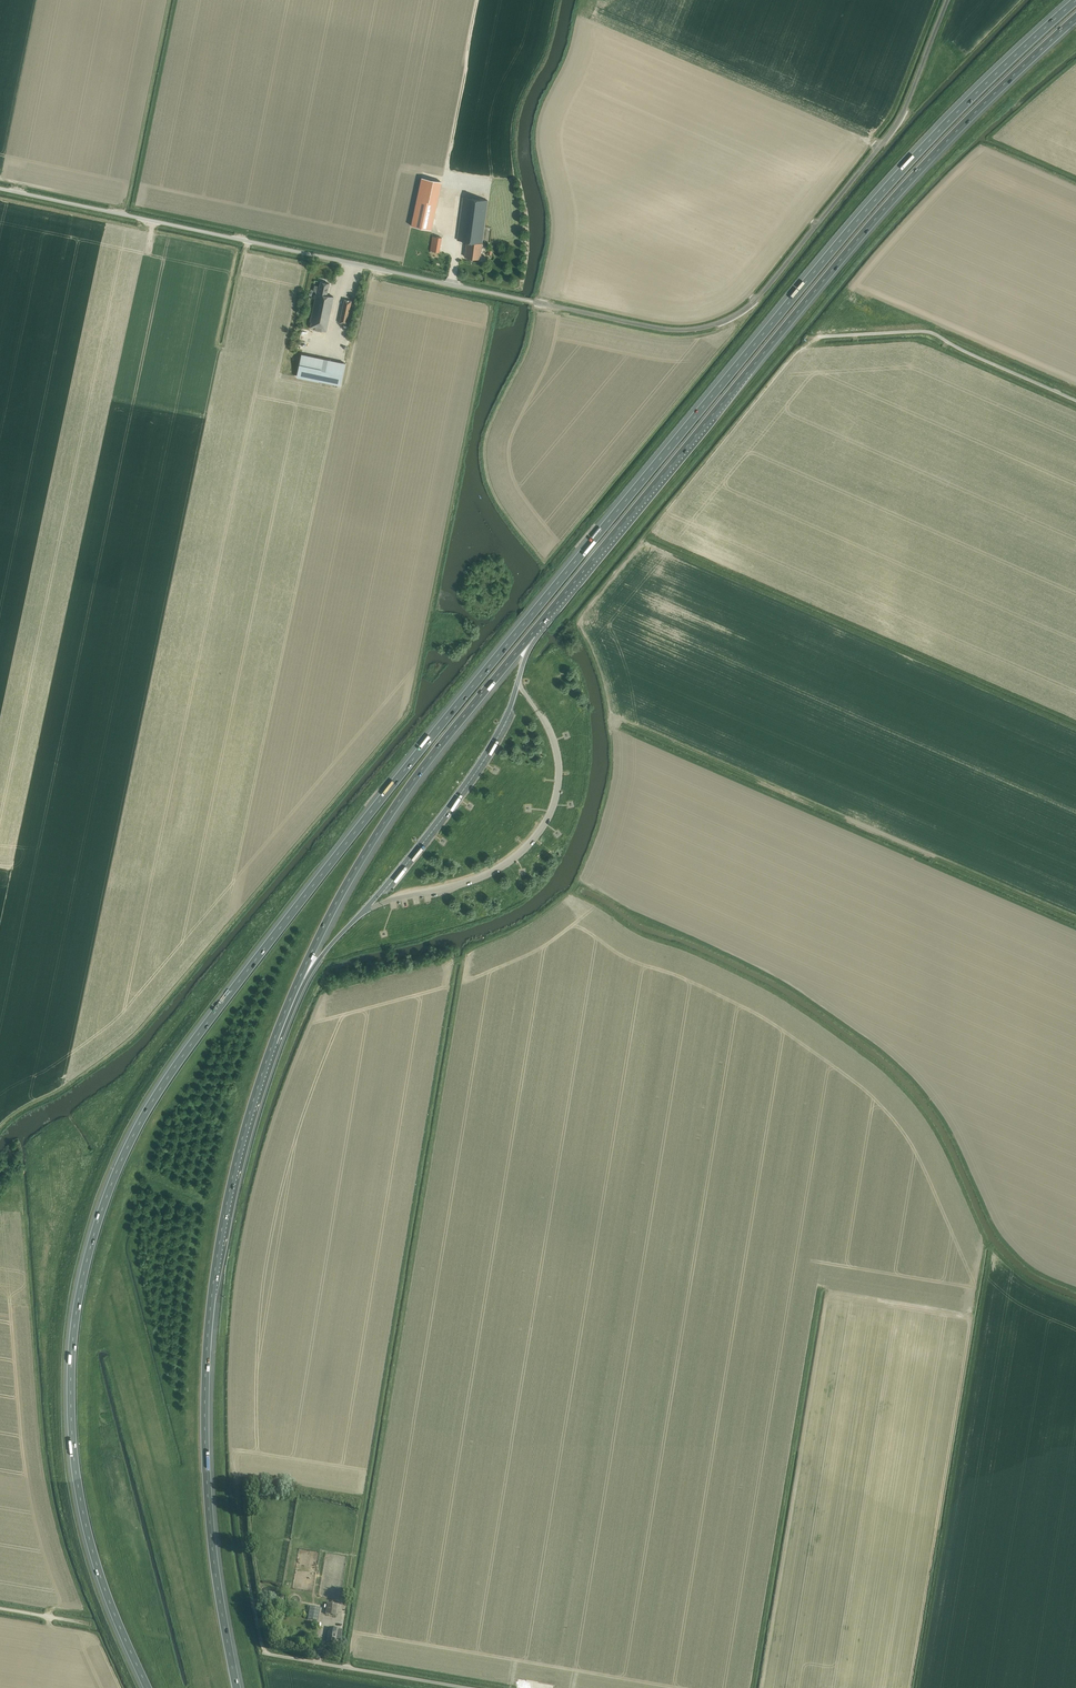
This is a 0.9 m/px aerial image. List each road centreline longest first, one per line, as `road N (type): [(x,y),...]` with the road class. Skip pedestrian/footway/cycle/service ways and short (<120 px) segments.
road 1 (motorway): [(1075,1),(949,121),(819,266),(337,855),(140,1124),(87,1262),(71,1394),(89,1540),(147,1687)]
road 2 (track): [(347,1668),(464,956),(558,902),(586,862),(612,746),(598,671),(575,619),(652,528)]
road 3 (motorway): [(531,634),(866,229),(1075,18)]
road 4 (motorway): [(236,1687),(209,1521),(206,1362),(229,1195),(273,1043)]
road 5 (unclassified): [(530,301),(677,331),(743,310),(896,125),(948,0)]
road 6 (track): [(571,892),(640,934),(775,993),(883,1069),(939,1137),(993,1252)]
road 7 (unclassified): [(530,301),(0,189)]
road 8 (track): [(608,716),(1075,919)]
road 9 (track): [(52,1628),(52,1611),(83,1607),(44,1459),(18,1163)]
road 10 (motorway): [(273,1043),(331,913),(377,833),(531,634)]
road 11 (track): [(754,1687),(821,1285)]
road 12 (track): [(129,1687),(62,1512),(43,1341)]
road 13 (track): [(590,0),(538,126),(553,230),(537,315)]
road 14 (track): [(0,1131),(133,1036),(228,924)]
road 15 (track): [(1075,401),(927,332),(817,337),(805,354)]
road 16 (track): [(340,389),(281,376),(306,264),(246,251)]
road 17 (residential): [(263,1653),(465,1687)]
road 18 (track): [(263,1653),(234,1470)]
road 19 (track): [(448,161),(477,0)]
road 20 (motorway): [(273,1043),(316,964),(361,913)]

